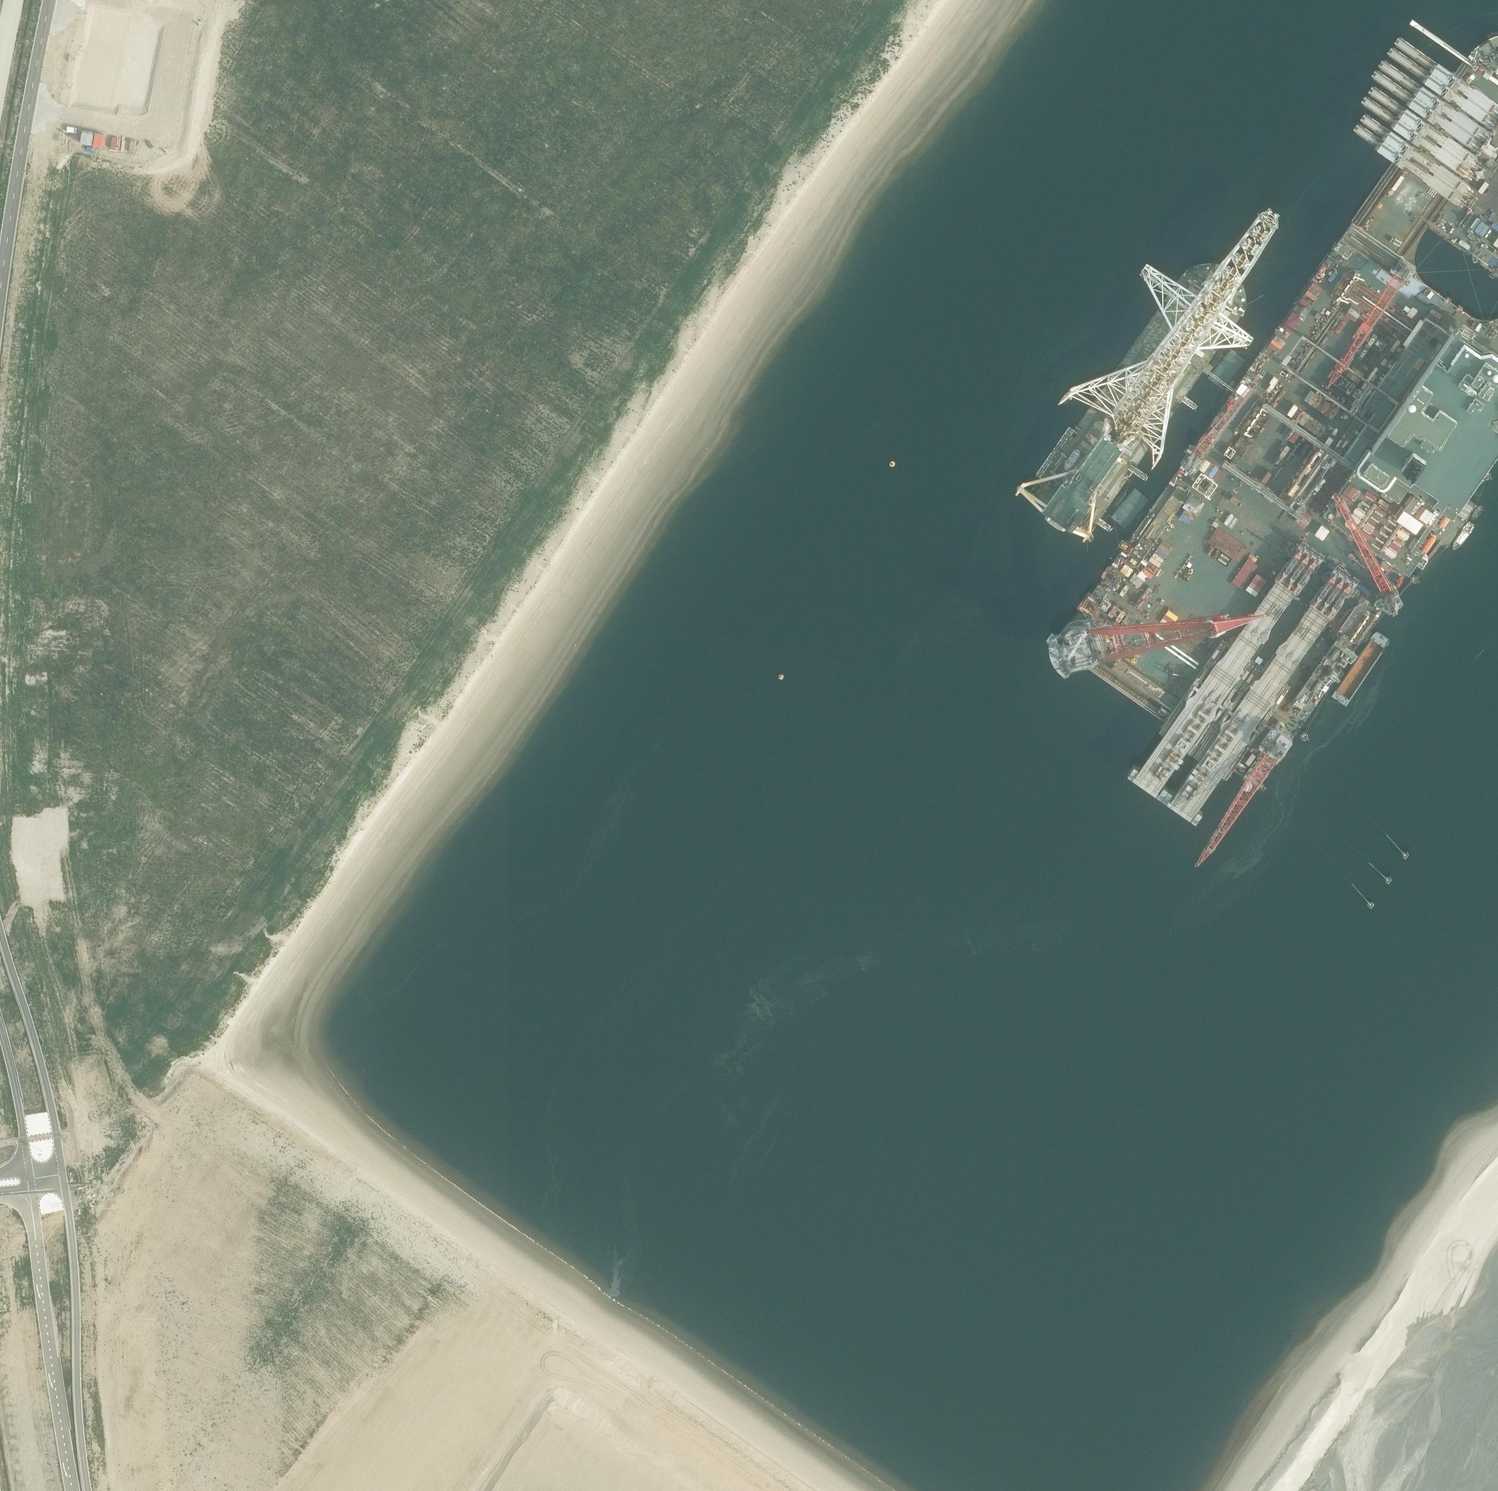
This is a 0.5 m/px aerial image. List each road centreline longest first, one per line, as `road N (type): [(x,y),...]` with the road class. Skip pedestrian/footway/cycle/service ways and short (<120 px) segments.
road 1 (unclassified): [(88,1490),(64,1173)]
road 2 (unclassified): [(32,1186),(76,1490)]
road 3 (unclassified): [(0,290),(49,0)]
road 4 (unclassified): [(64,1173),(0,931)]
road 5 (unclassified): [(0,1317),(27,1490)]
road 6 (unclassified): [(0,1030),(30,1170)]

